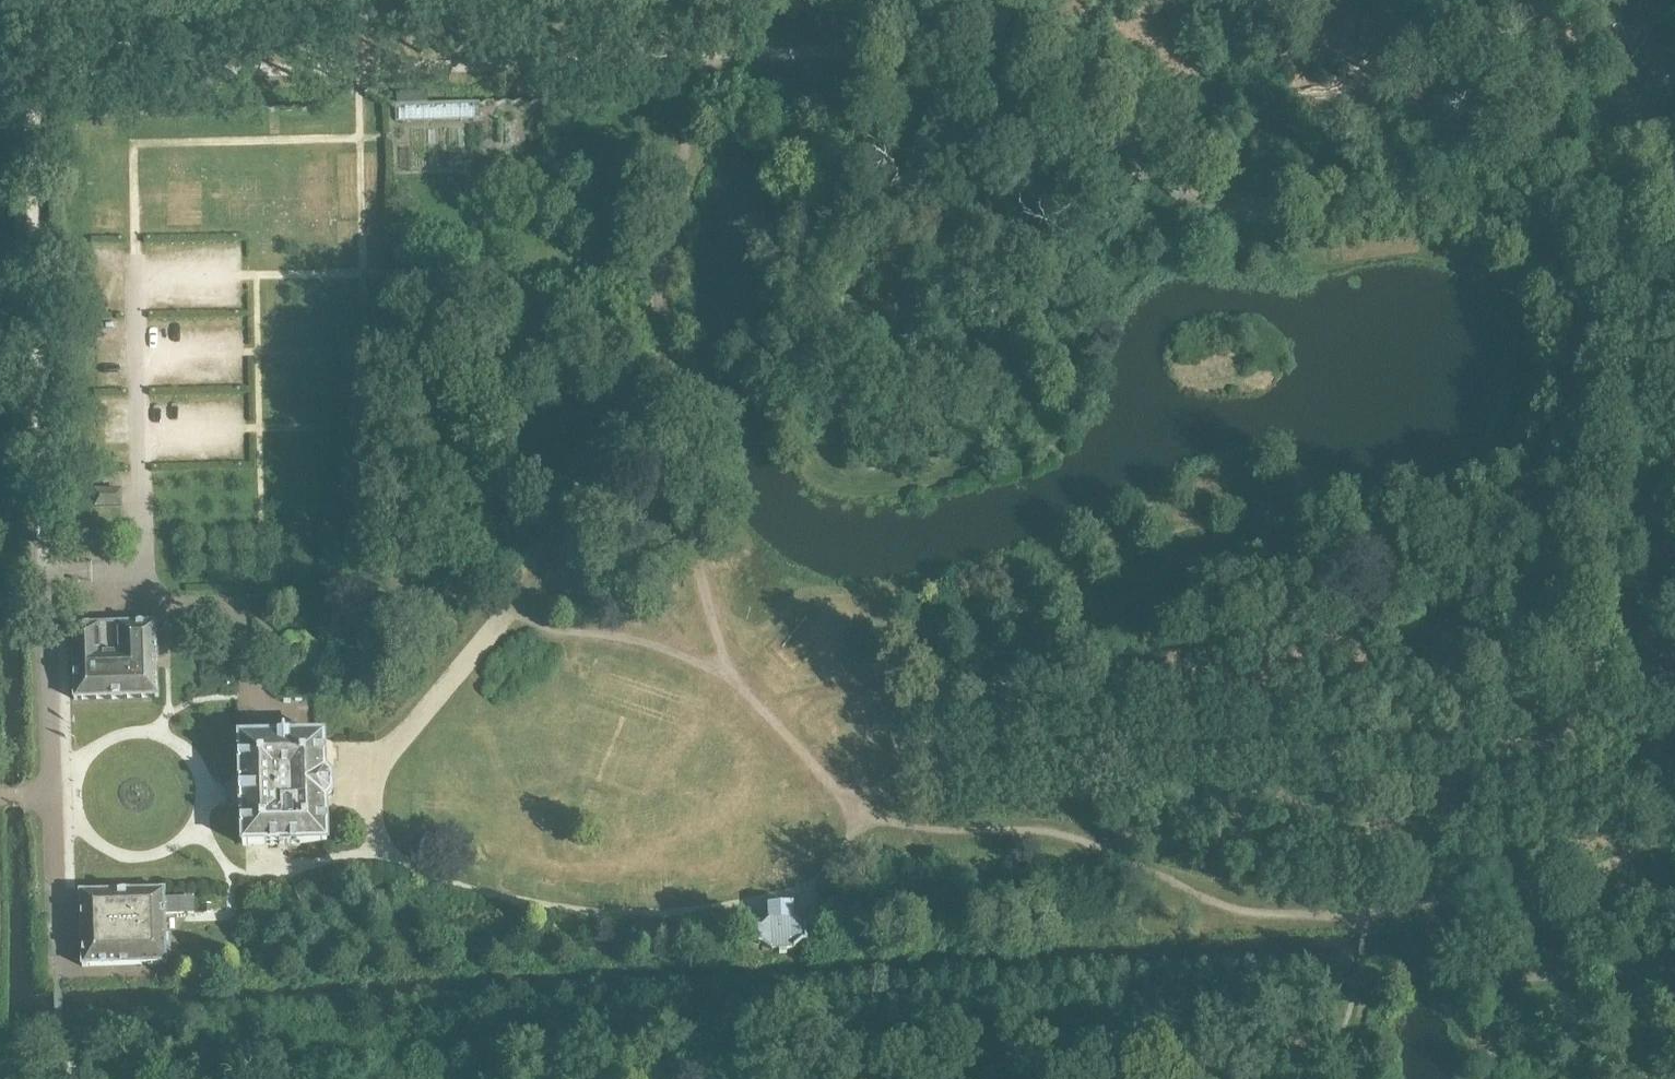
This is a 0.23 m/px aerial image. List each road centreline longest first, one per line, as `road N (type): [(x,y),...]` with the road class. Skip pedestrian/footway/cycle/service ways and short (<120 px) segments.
road 1 (track): [(140,430),(136,281)]

